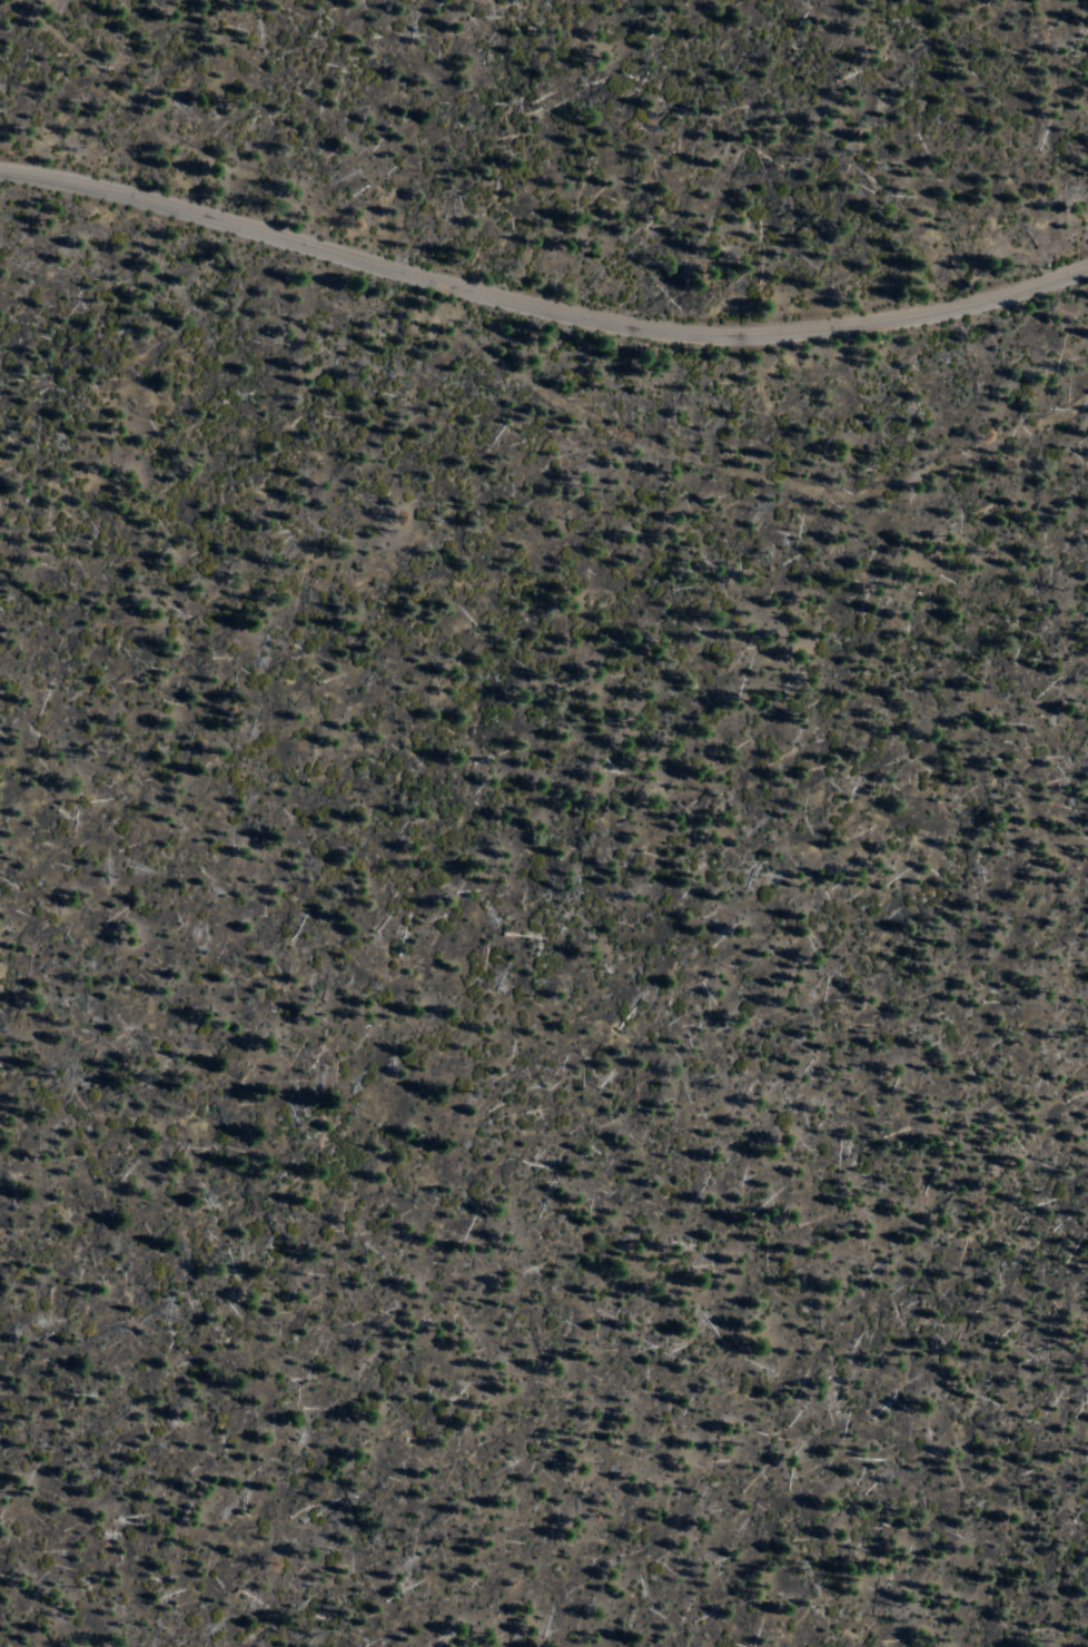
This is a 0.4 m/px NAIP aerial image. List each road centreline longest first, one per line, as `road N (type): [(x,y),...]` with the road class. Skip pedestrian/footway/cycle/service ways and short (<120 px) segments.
road 1 (residential): [(1087,277),(909,327),(787,339),(663,336),(587,325),(191,217),(0,176)]

